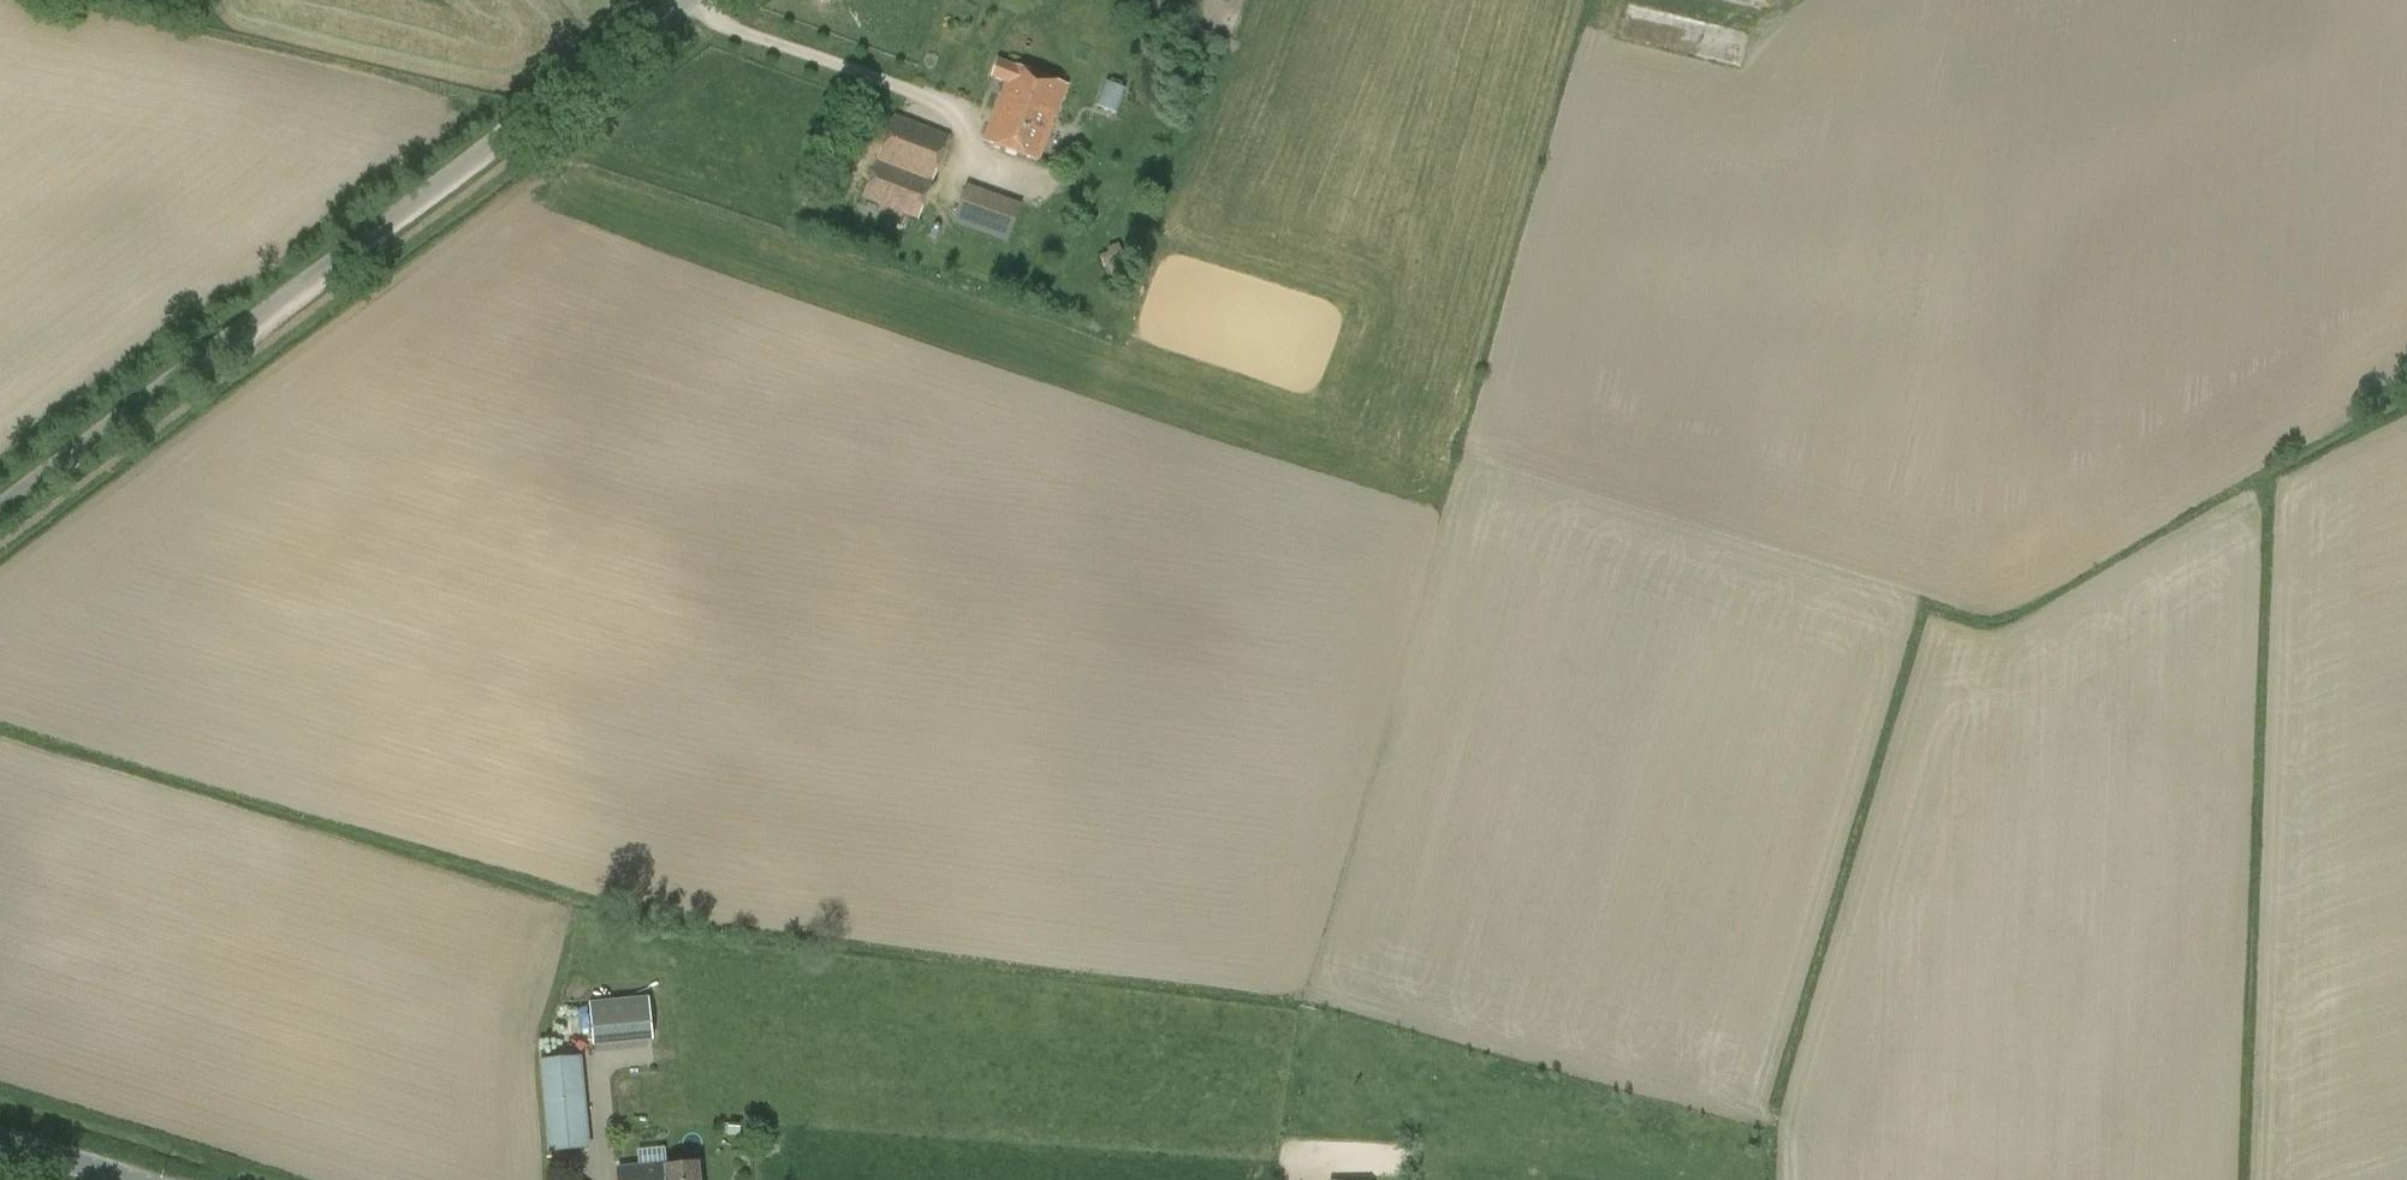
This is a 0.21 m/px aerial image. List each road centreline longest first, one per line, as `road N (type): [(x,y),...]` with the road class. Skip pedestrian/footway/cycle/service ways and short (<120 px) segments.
road 1 (unclassified): [(0,507),(683,0)]
road 2 (unclassified): [(0,1140),(127,1179)]

